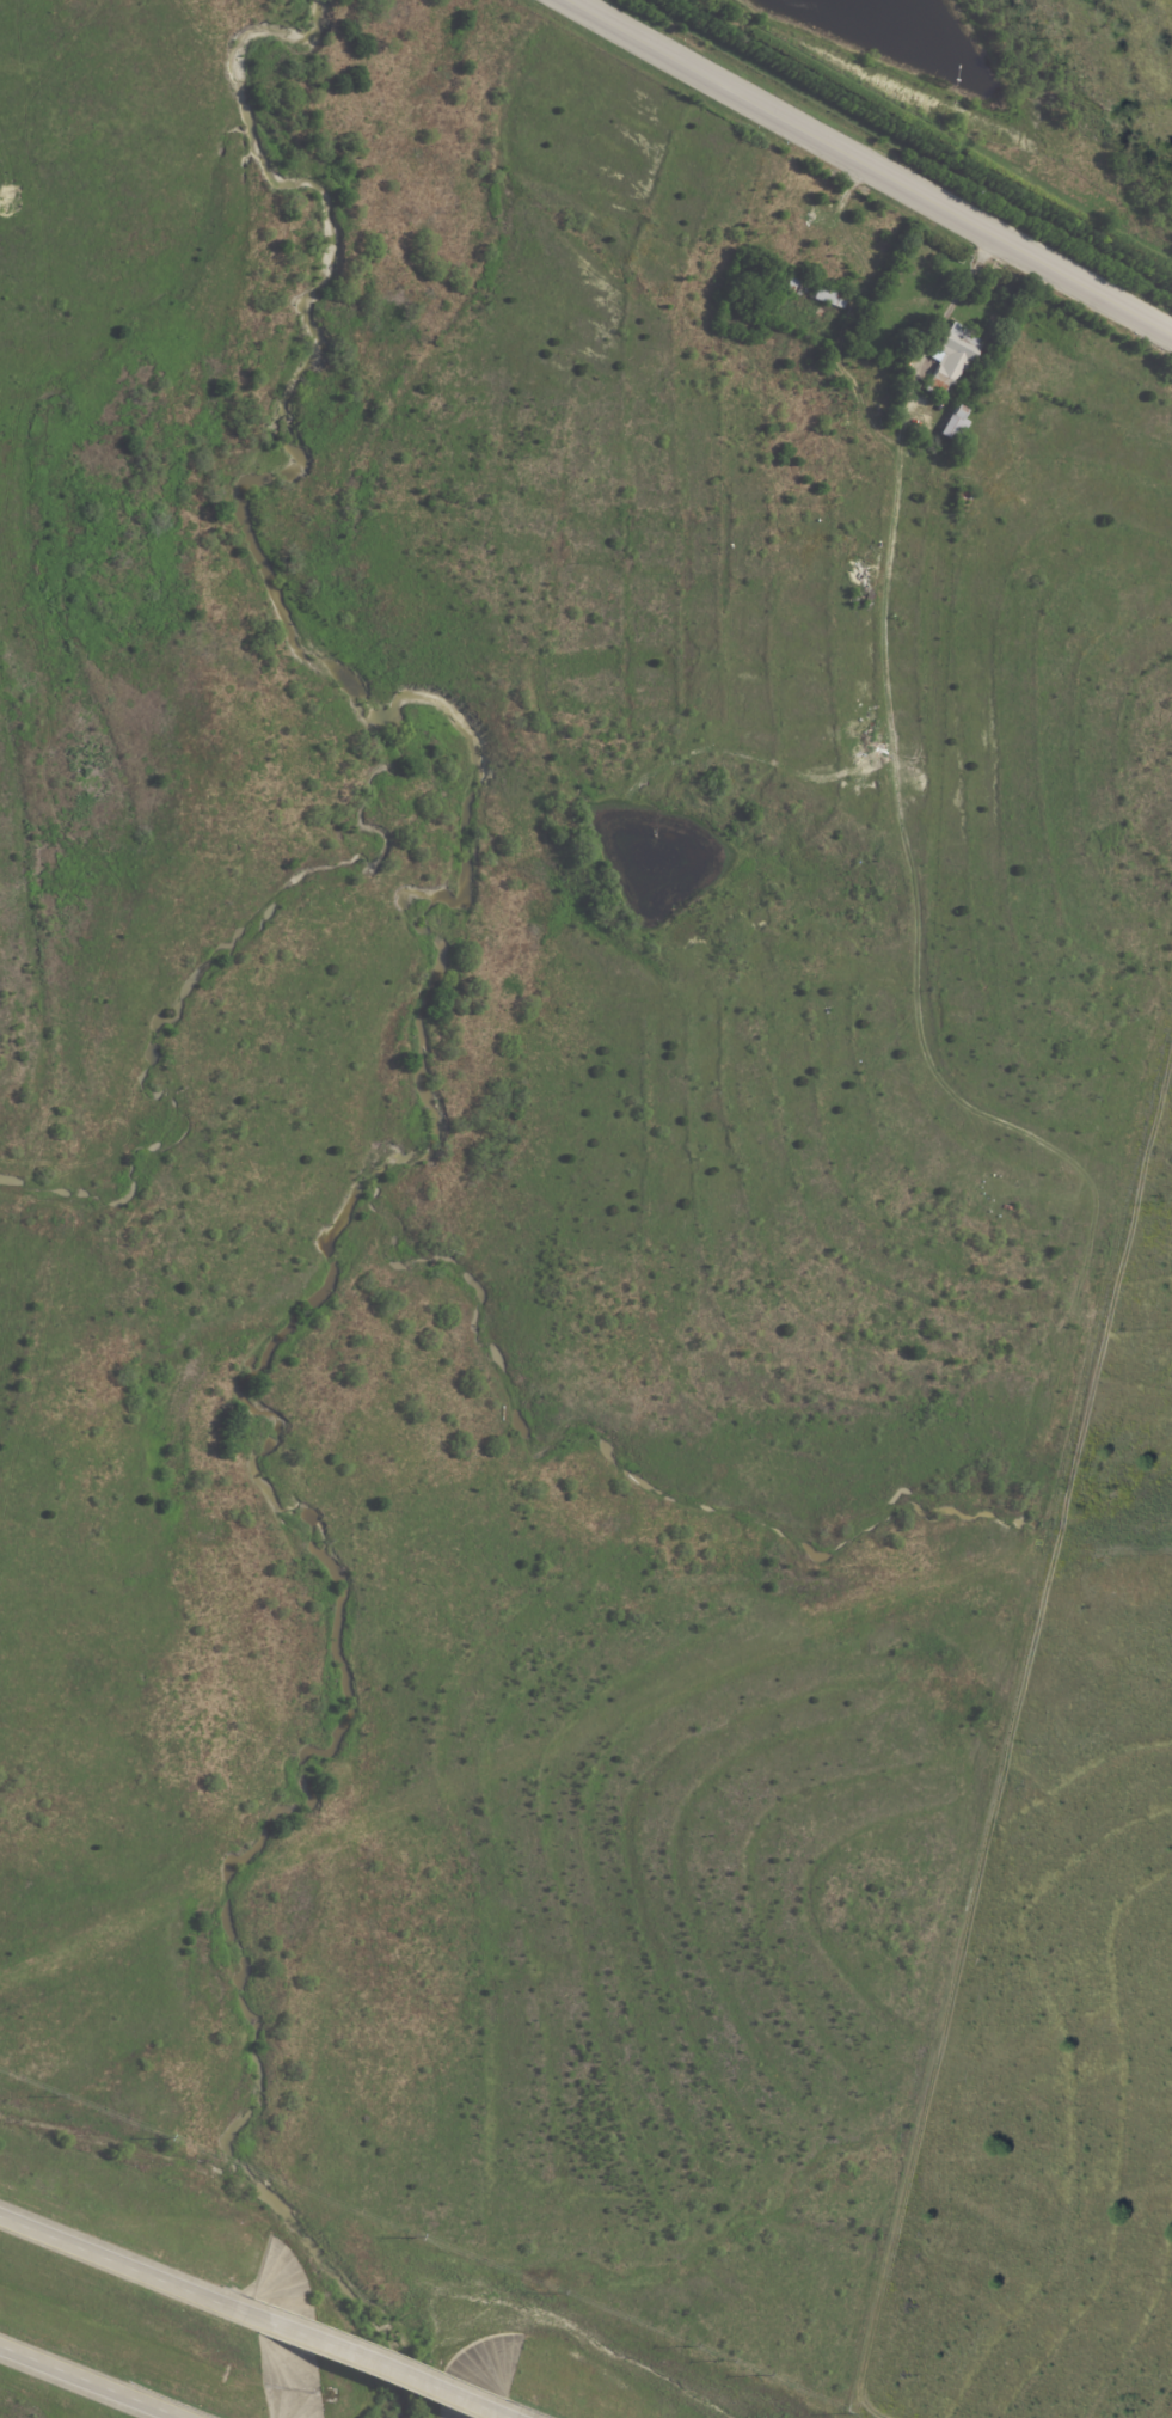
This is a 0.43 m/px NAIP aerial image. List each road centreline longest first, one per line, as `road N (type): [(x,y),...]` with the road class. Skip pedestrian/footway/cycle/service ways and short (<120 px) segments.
road 1 (secondary): [(569,0),(1171,335)]
road 2 (motorway): [(514,2417),(256,2315)]
road 3 (motorway): [(256,2315),(0,2215)]
road 4 (motorway): [(0,2342),(193,2417)]

